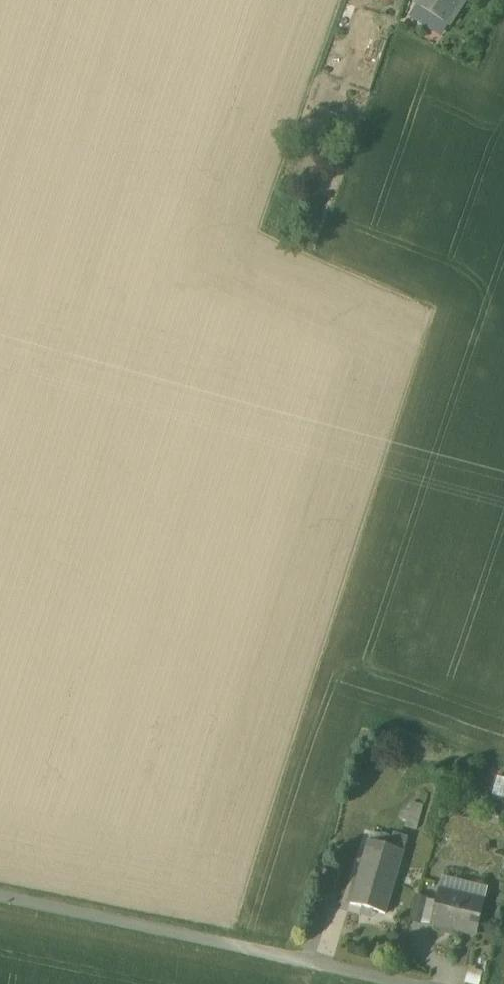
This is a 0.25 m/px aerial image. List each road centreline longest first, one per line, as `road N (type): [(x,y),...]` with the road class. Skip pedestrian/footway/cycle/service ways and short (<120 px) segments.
road 1 (unclassified): [(0,897),(402,983)]

